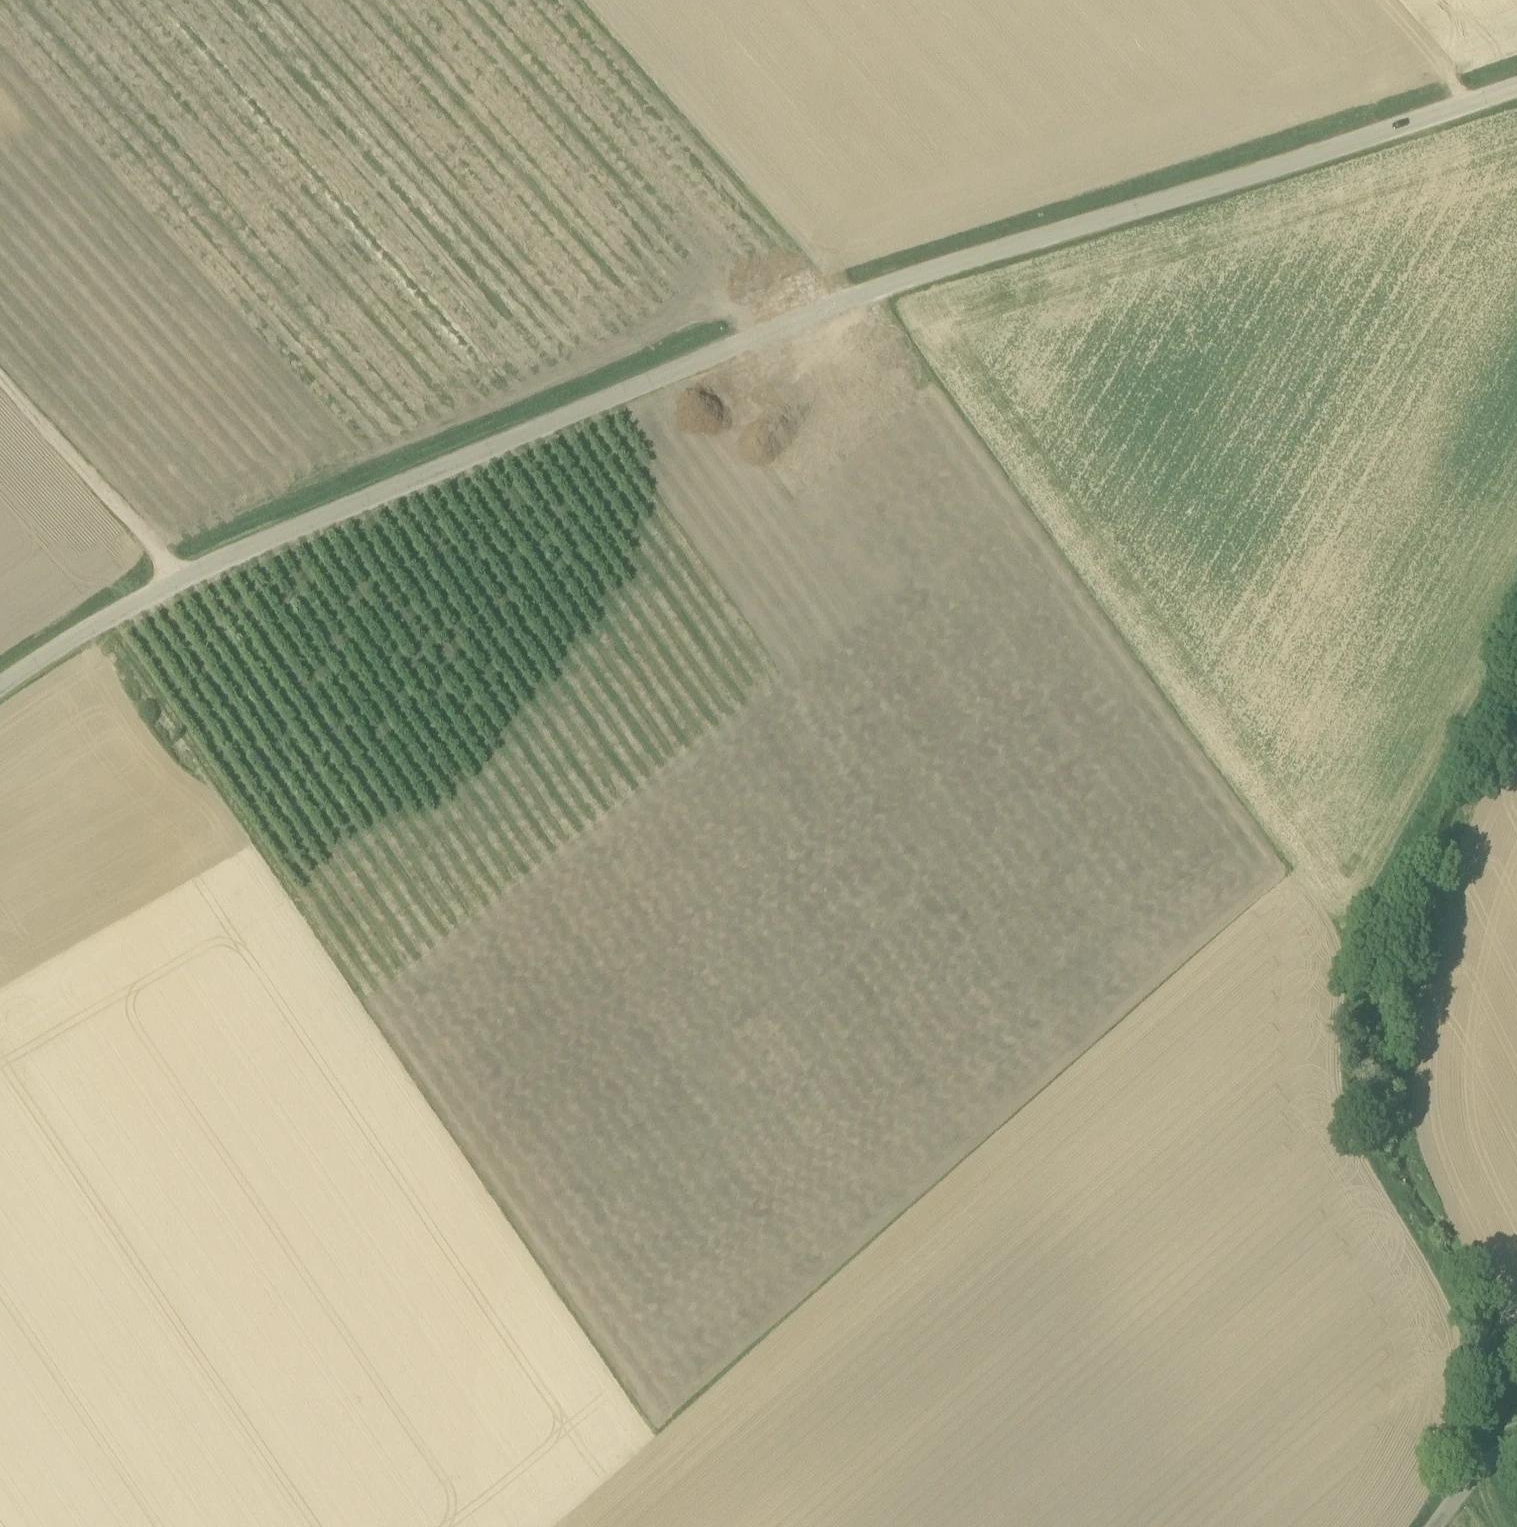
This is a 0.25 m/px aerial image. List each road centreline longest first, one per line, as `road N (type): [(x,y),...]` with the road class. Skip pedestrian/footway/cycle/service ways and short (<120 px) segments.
road 1 (unclassified): [(0,683),(176,574),(877,288),(1516,86)]

